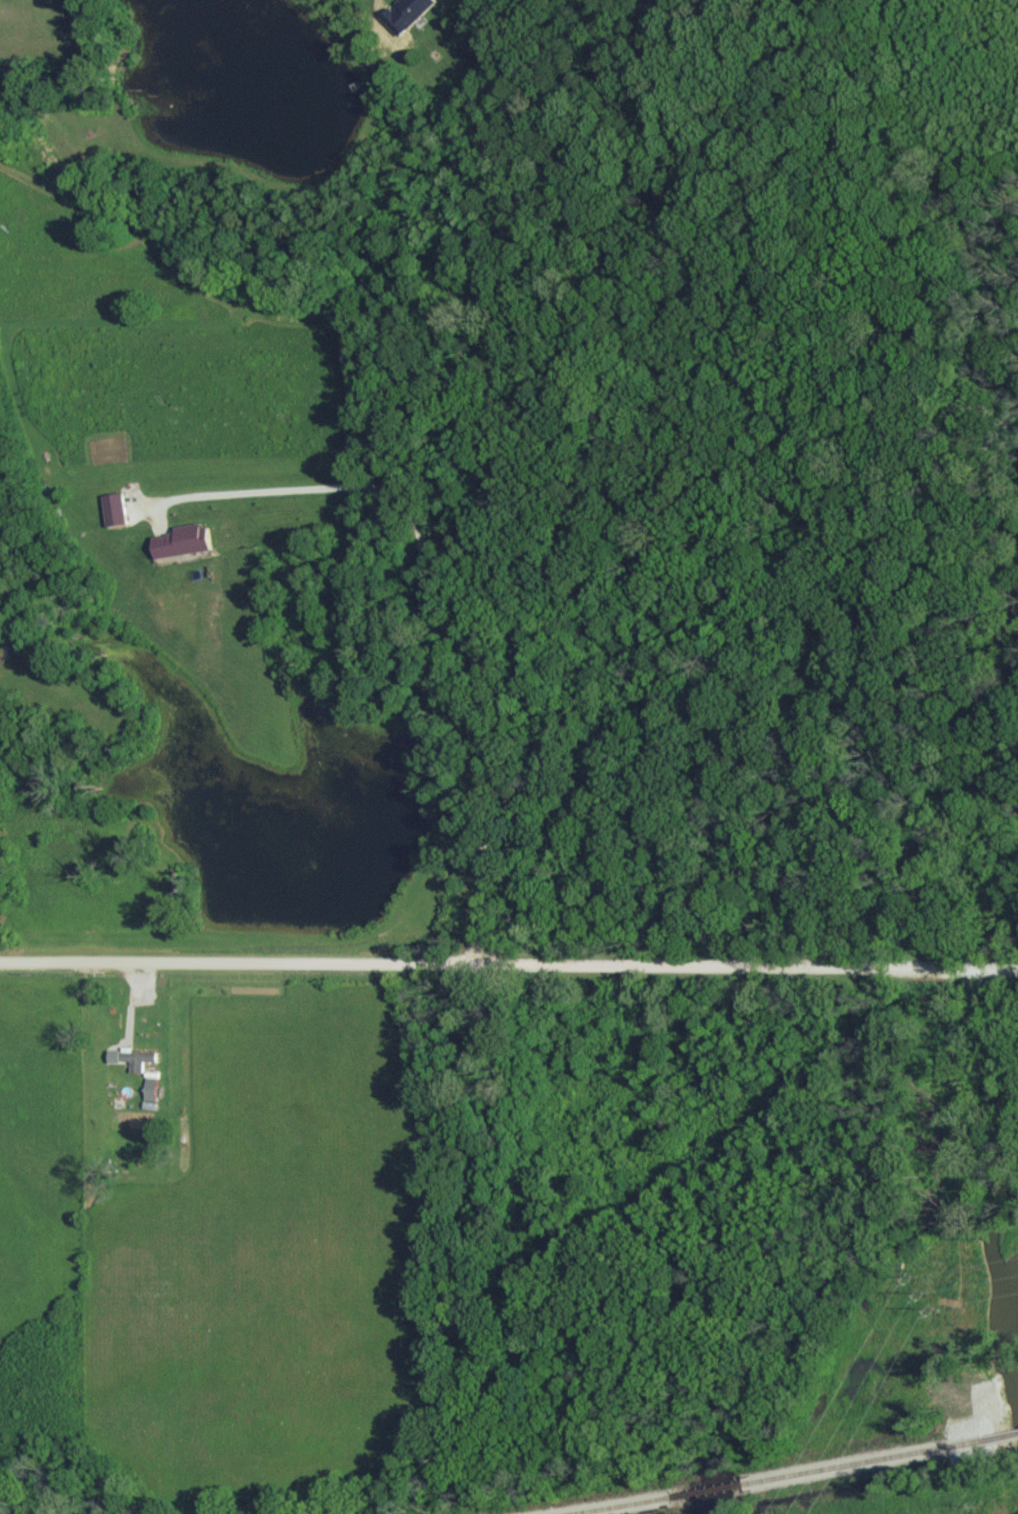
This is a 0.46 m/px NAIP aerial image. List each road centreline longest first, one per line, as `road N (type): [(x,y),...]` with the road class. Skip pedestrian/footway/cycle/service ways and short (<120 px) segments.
road 1 (residential): [(0,959),(1017,969)]

